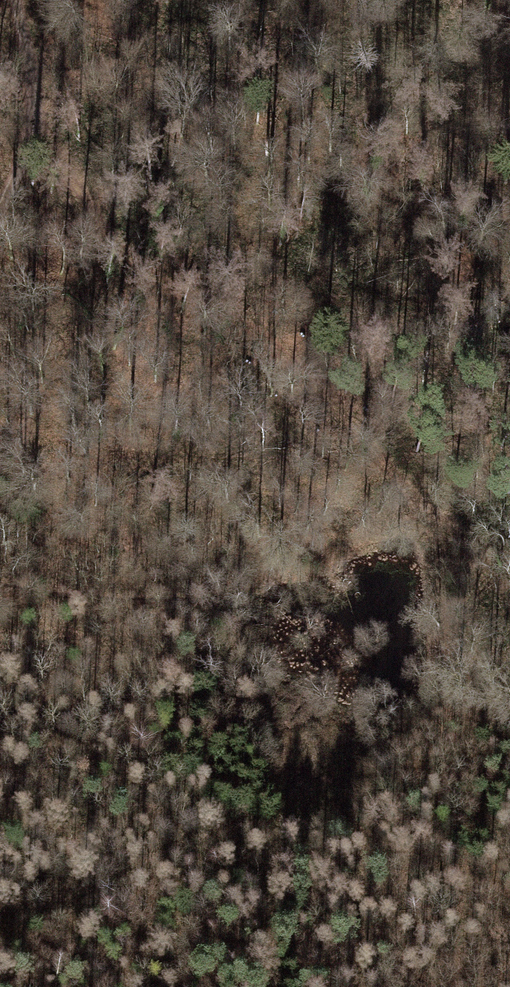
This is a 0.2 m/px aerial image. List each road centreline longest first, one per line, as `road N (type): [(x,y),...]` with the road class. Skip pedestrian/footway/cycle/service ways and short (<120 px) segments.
road 1 (track): [(38,138),(89,218),(147,269),(299,366),(395,475),(509,559)]
road 2 (track): [(509,886),(332,821),(234,823),(68,909),(0,919)]
road 3 (track): [(16,0),(38,138),(0,225)]

